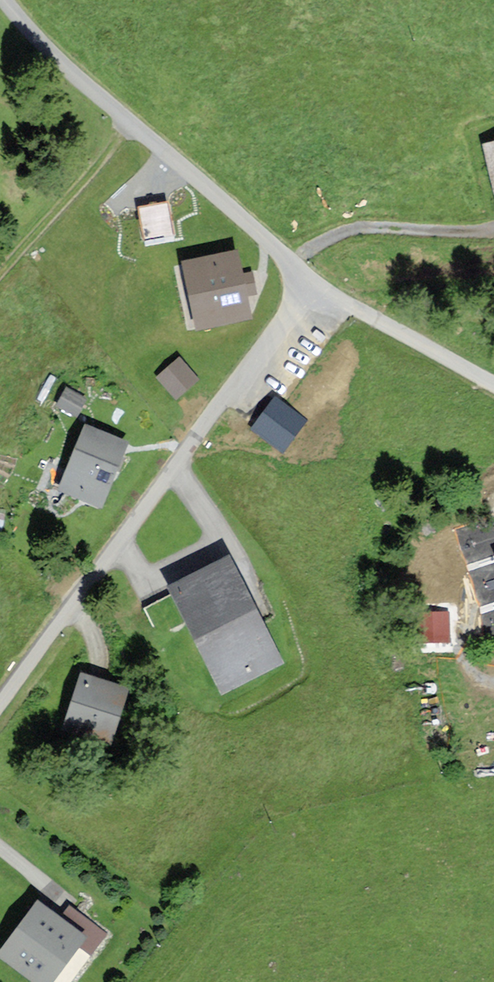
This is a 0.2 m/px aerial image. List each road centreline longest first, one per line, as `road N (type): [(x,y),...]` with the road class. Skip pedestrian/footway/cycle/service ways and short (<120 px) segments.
road 1 (unclassified): [(0,704),(319,284)]
road 2 (unclassified): [(319,284),(131,123),(5,0)]
road 3 (unclassified): [(493,386),(319,284)]
road 4 (track): [(0,271),(131,123)]

